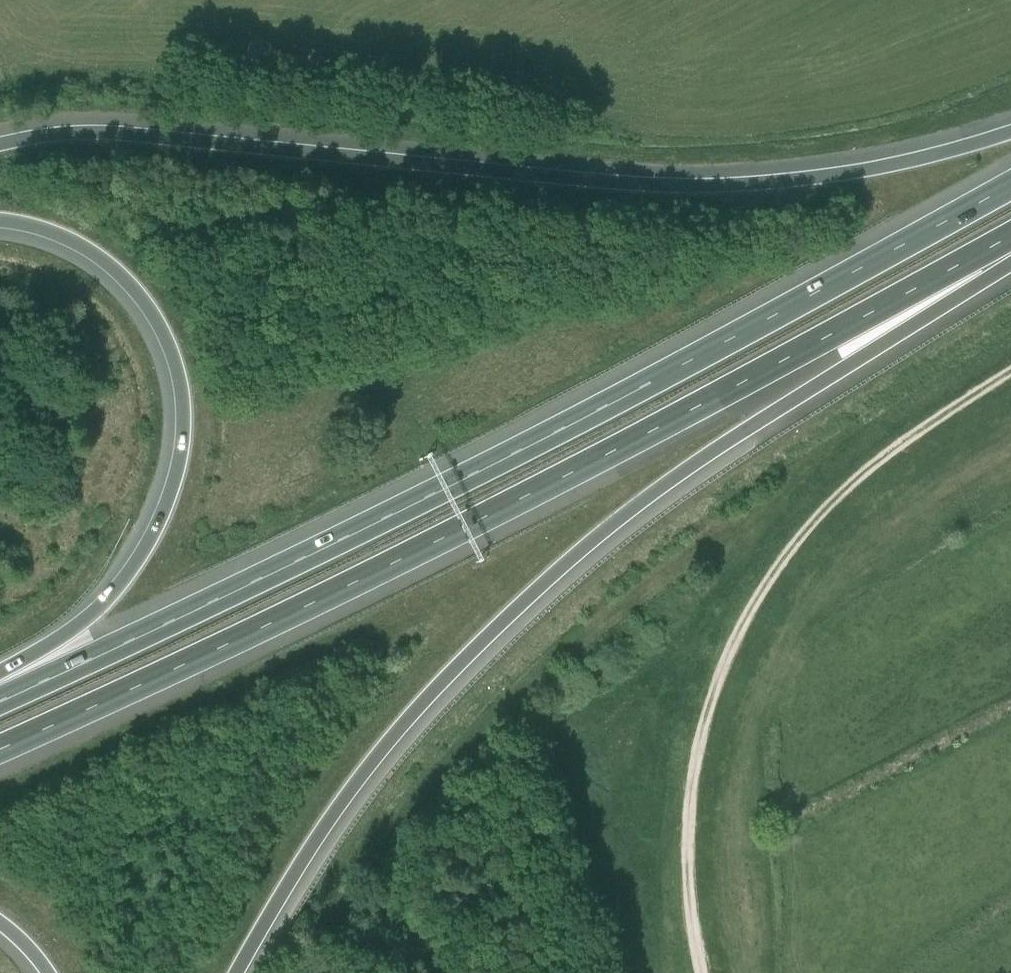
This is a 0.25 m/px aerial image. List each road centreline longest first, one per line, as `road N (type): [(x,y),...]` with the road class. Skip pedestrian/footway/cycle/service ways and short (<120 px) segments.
road 1 (motorway): [(1010,184),(649,386),(0,701)]
road 2 (motorway): [(0,749),(428,549),(1010,236)]
road 3 (motorway): [(239,972),(364,776),(554,576),(717,449),(1010,263)]
road 4 (motorway): [(1010,132),(856,172),(706,187),(99,133),(0,145)]
road 5 (track): [(1010,377),(901,449),(818,517),(759,592),(697,758),(687,829),(689,923),(699,972)]
road 6 (motorway): [(0,222),(65,239),(126,280),(160,328),(181,409),(169,494),(129,572),(90,617),(0,672)]

